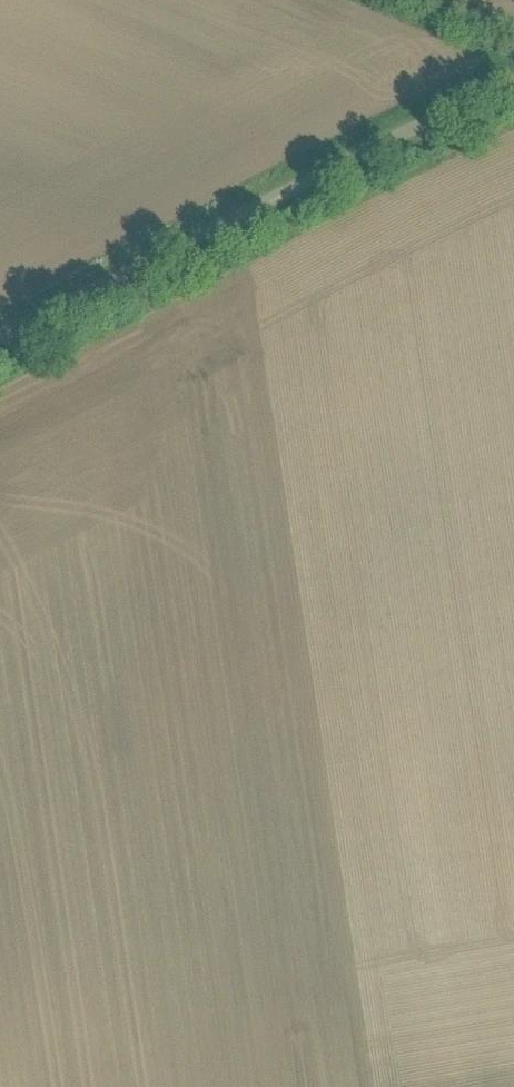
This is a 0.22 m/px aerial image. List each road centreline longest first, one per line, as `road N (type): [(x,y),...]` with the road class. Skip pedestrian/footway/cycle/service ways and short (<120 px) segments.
road 1 (unclassified): [(513,84),(0,341)]

